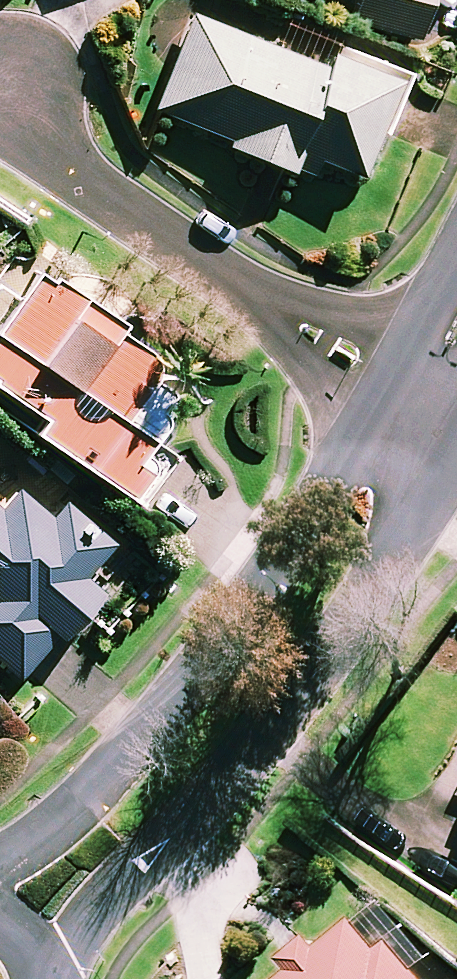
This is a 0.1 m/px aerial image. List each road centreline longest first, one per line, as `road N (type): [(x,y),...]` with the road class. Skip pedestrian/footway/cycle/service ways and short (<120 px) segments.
road 1 (tertiary): [(456,447),(388,569),(289,703),(213,795),(102,900),(45,973)]
road 2 (tertiary): [(0,867),(90,791),(176,695),(267,576),(390,384)]
road 3 (residential): [(0,98),(73,168),(390,384)]
road 4 (tertiary): [(390,384),(456,254)]

